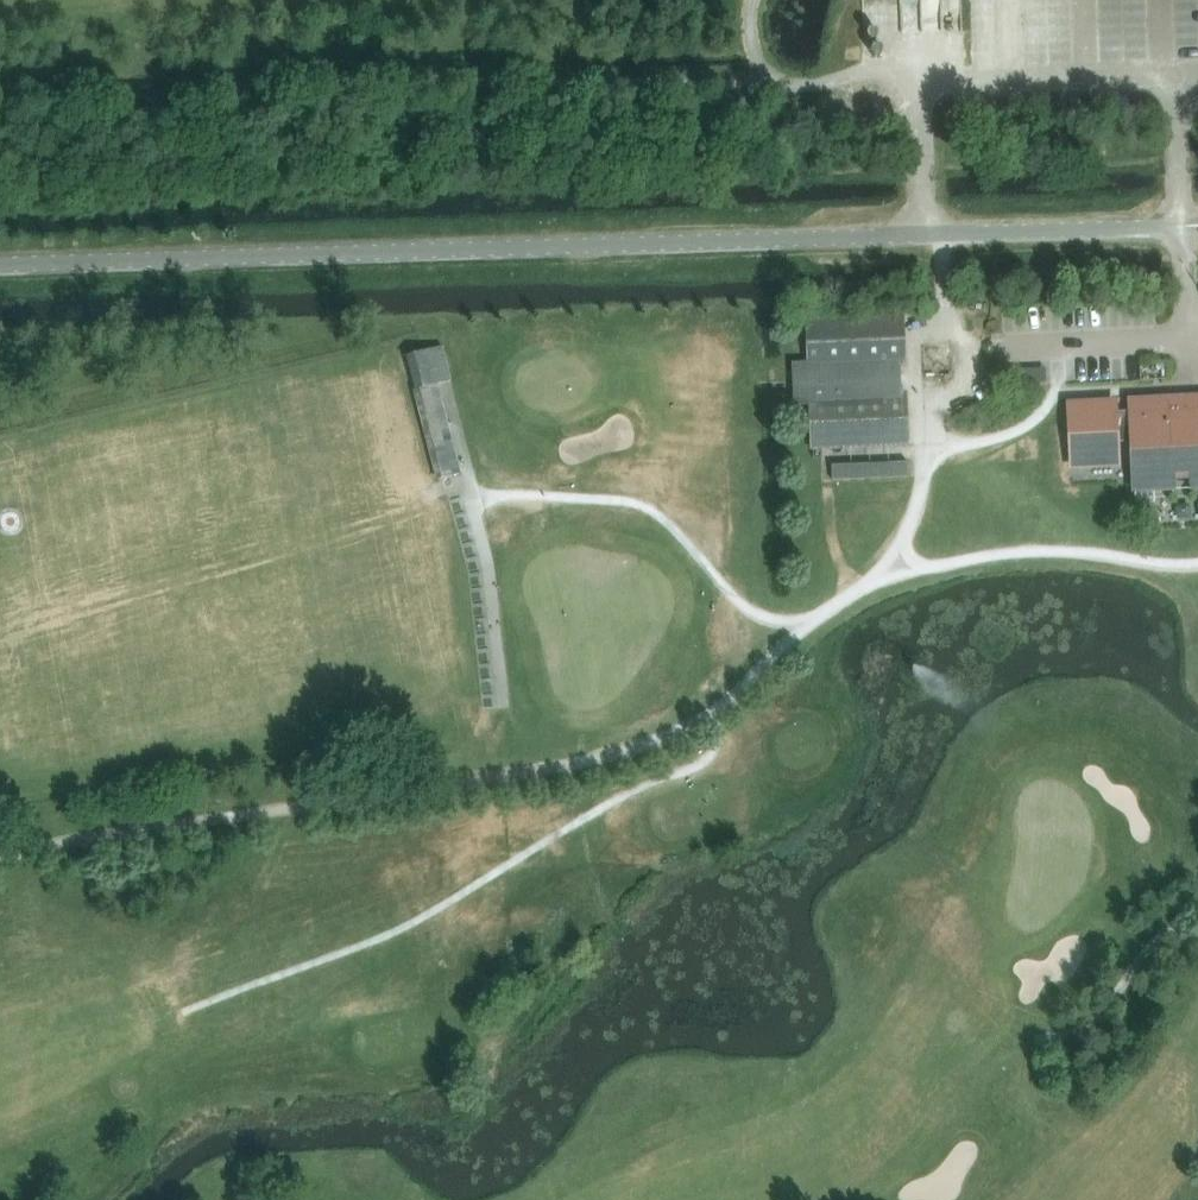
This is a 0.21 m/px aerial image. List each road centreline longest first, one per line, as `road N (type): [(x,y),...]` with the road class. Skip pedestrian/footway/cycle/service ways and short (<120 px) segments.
road 1 (track): [(1197,564),(1050,552),(901,573),(863,588),(816,621),(721,707),(636,748),(565,767),(0,856)]
road 2 (unclassified): [(1181,228),(0,268)]
road 3 (track): [(0,98),(136,96),(302,79),(809,86),(877,65),(919,82)]
road 4 (track): [(721,707),(714,748),(698,766),(617,798),(400,930),(184,1011)]
road 5 (track): [(816,621),(754,612),(670,525),(633,503),(476,500)]
road 6 (track): [(447,389),(489,567),(502,704)]
road 7 (track): [(1060,393),(1027,422),(929,465),(901,573)]
road 8 (track): [(944,237),(944,332),(915,333),(917,417),(941,454)]
road 9 (track): [(1197,898),(1082,1026),(1036,1039)]

